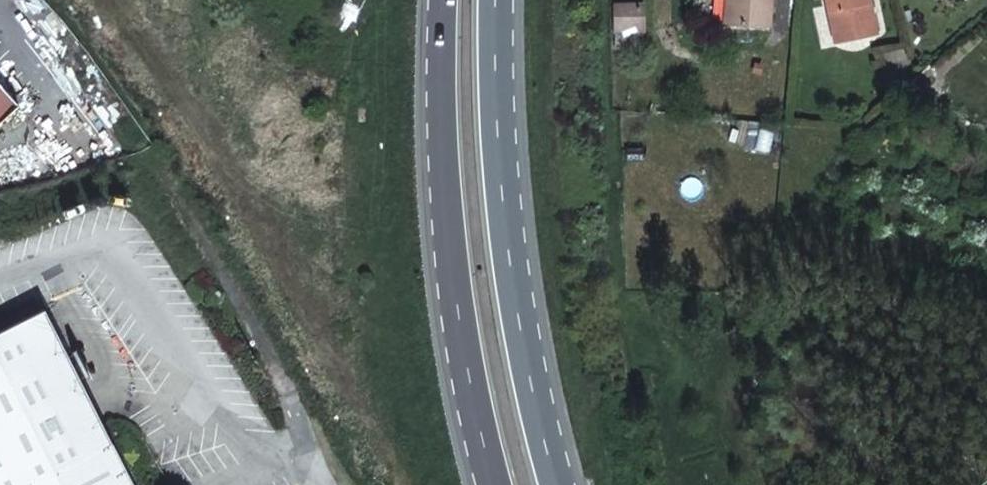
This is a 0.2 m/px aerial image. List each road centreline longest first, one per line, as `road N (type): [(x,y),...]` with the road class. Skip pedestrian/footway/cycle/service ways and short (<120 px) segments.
road 1 (trunk): [(563,484),(537,395),(504,170),(502,0)]
road 2 (trunk): [(450,0),(450,182),(477,391),(503,484)]

